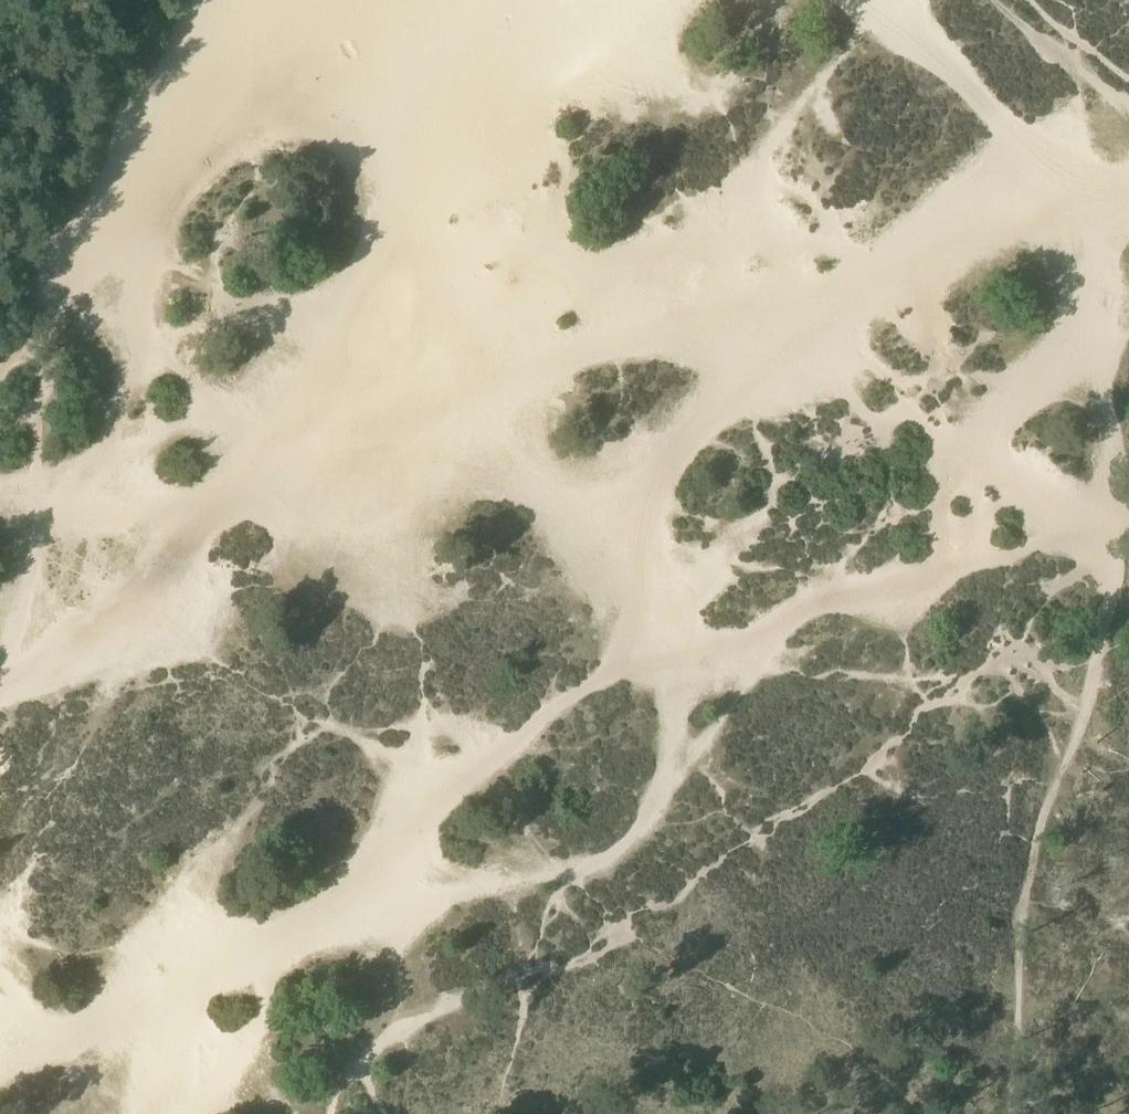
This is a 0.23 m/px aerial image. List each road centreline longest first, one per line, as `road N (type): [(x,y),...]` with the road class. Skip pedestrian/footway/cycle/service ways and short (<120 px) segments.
road 1 (track): [(246,0),(175,67),(127,146),(54,315),(0,385)]
road 2 (track): [(1128,99),(1000,0)]

